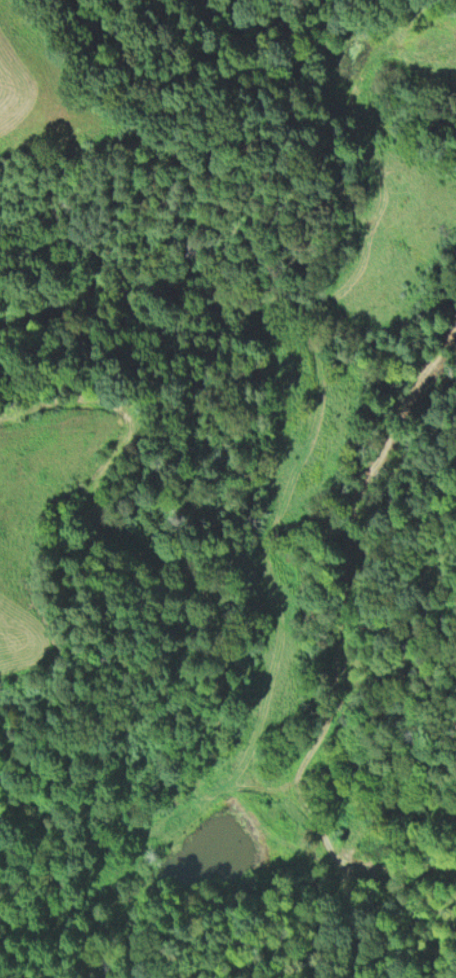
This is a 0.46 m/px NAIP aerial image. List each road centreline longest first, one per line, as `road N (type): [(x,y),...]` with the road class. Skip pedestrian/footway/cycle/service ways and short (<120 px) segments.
road 1 (track): [(455,65),(426,48),(389,52),(363,88),(362,123),(378,160),(374,207),(342,281),(297,290),(286,310),(315,383),(311,426),(275,548),(283,601),(276,679),(255,768),(258,784),(296,788)]
road 2 (residential): [(355,977),(340,870),(296,788),(331,707),(357,499),(455,322)]
road 3 (track): [(258,784),(224,791),(204,783),(209,719),(226,665),(207,575),(174,549),(134,533),(103,502),(95,478),(104,452),(129,429),(131,412),(106,394),(80,393),(0,419)]

